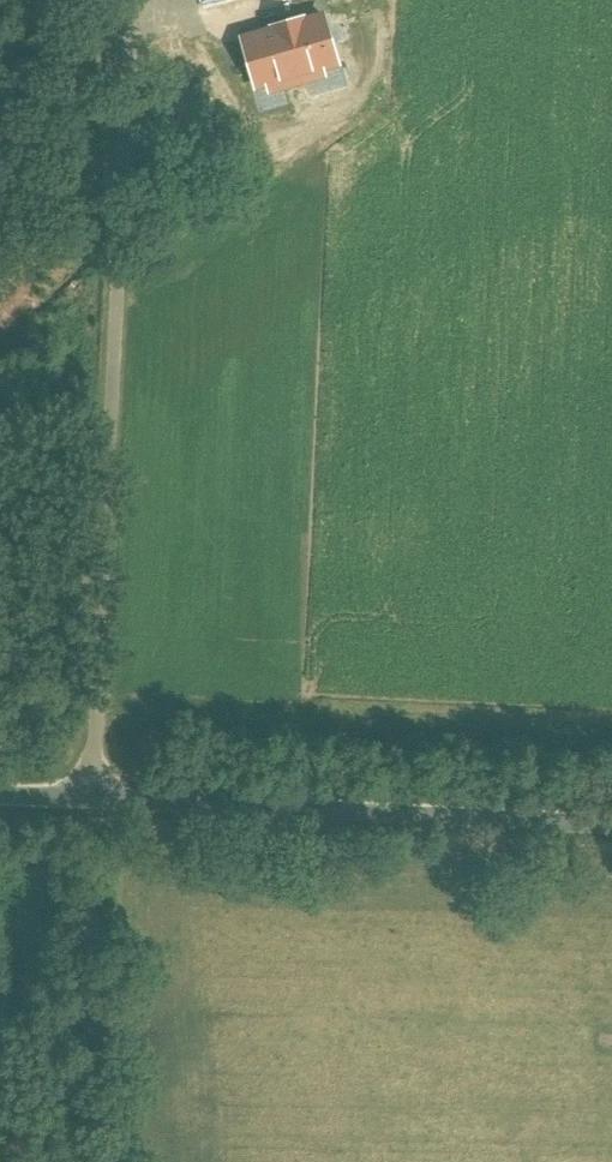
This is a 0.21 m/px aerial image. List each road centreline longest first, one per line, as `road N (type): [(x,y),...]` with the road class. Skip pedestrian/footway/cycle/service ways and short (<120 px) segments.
road 1 (unclassified): [(611,827),(0,801)]

